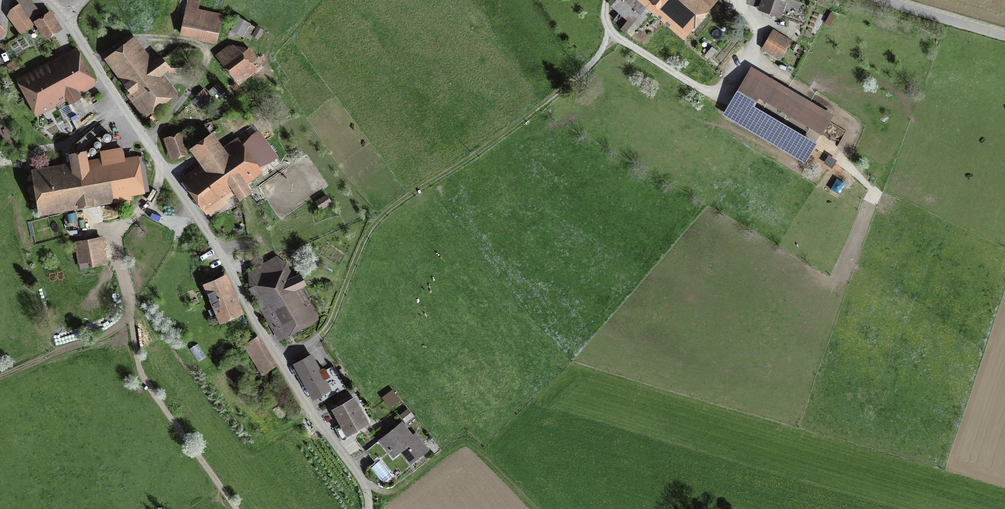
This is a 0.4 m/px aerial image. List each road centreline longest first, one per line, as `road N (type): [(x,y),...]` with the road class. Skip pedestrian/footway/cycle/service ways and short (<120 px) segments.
road 1 (residential): [(63,12),(302,400),(365,483),(369,508)]
road 2 (track): [(279,359),(326,330),(374,224),(561,91),(597,58),(609,32)]
road 3 (track): [(163,166),(157,190),(124,235),(139,326),(148,366),(240,508)]
road 4 (track): [(609,0),(609,32),(695,85),(717,88),(738,73),(752,42),(754,24),(741,0)]
road 5 (track): [(146,139),(191,85),(204,45),(152,34),(93,59)]
road 6 (tertiary): [(1004,37),(889,0)]

